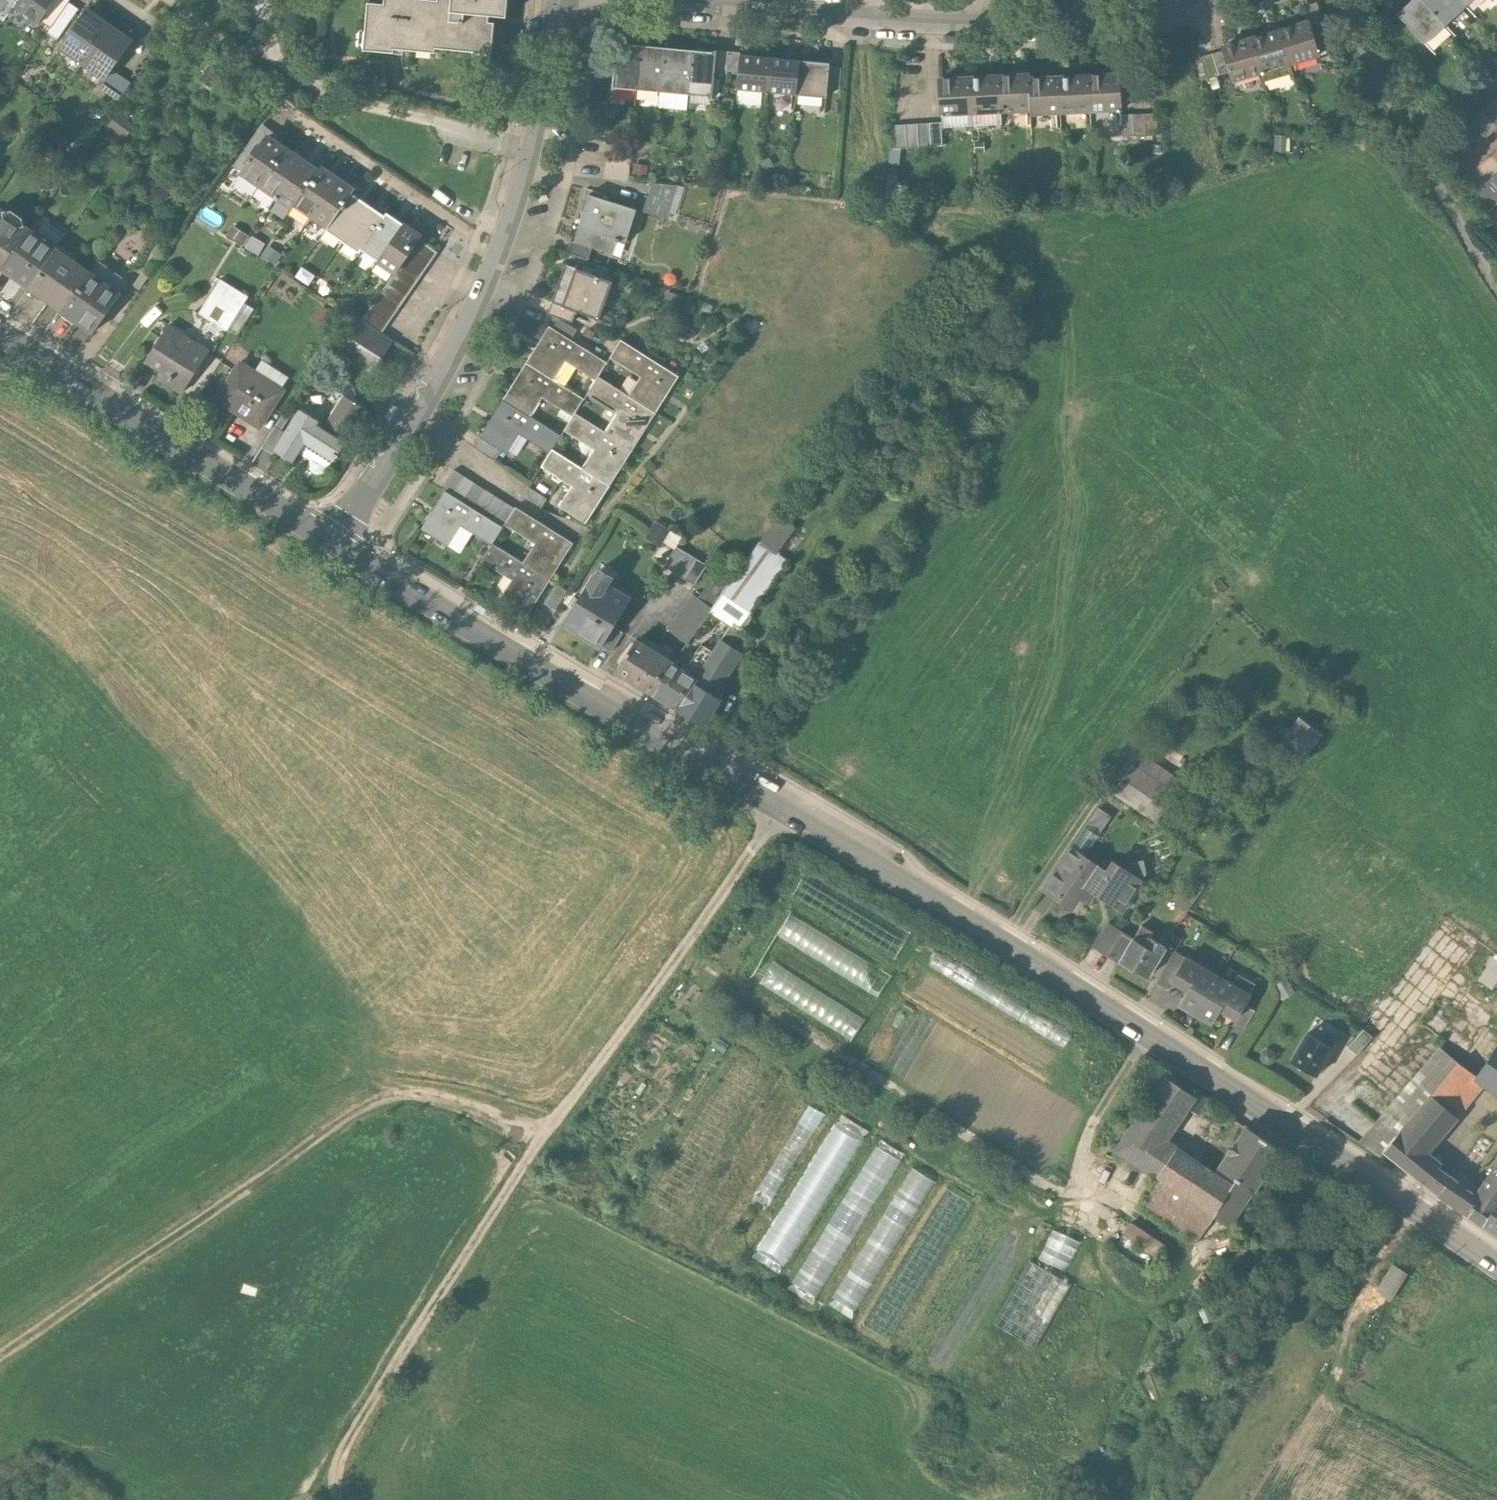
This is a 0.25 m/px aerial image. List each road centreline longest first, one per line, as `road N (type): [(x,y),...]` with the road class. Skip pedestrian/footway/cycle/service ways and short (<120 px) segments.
road 1 (tertiary): [(333,541),(1055,977),(1496,1265)]
road 2 (track): [(329,1499),(329,1473),(544,1134),(782,809)]
road 3 (track): [(684,951),(1083,1205),(1092,1129),(1151,1039)]
road 4 (track): [(544,1134),(437,1093),(374,1101),(0,1360)]
road 5 (unclassified): [(333,541),(457,347),(487,280),(531,155),(566,0)]
road 6 (residential): [(1184,0),(982,27),(654,0)]
road 7 (tertiary): [(0,330),(333,541)]

